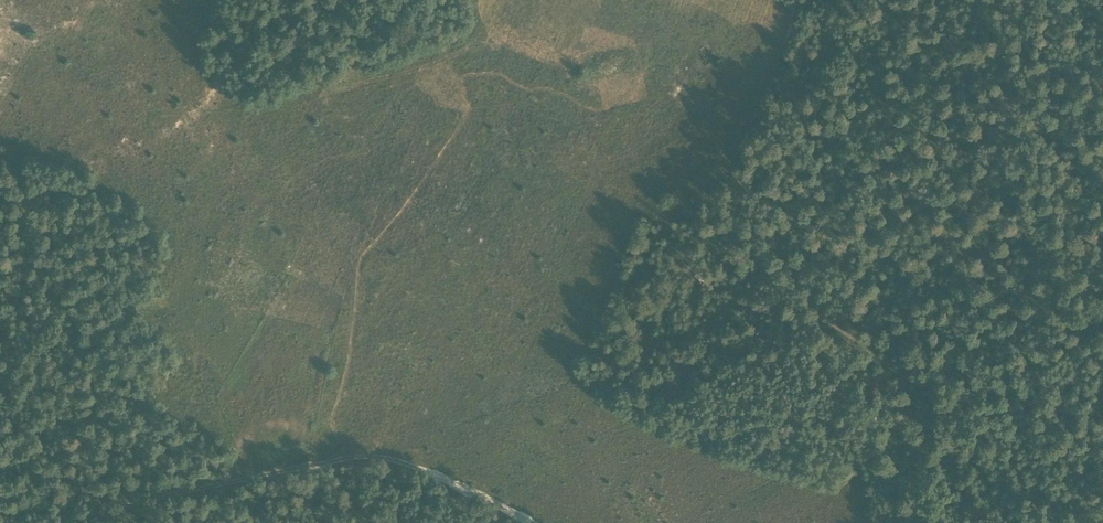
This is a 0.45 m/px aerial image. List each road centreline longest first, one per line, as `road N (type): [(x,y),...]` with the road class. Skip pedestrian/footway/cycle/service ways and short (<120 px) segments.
road 1 (track): [(77,522),(343,460),(414,466),(534,522)]

